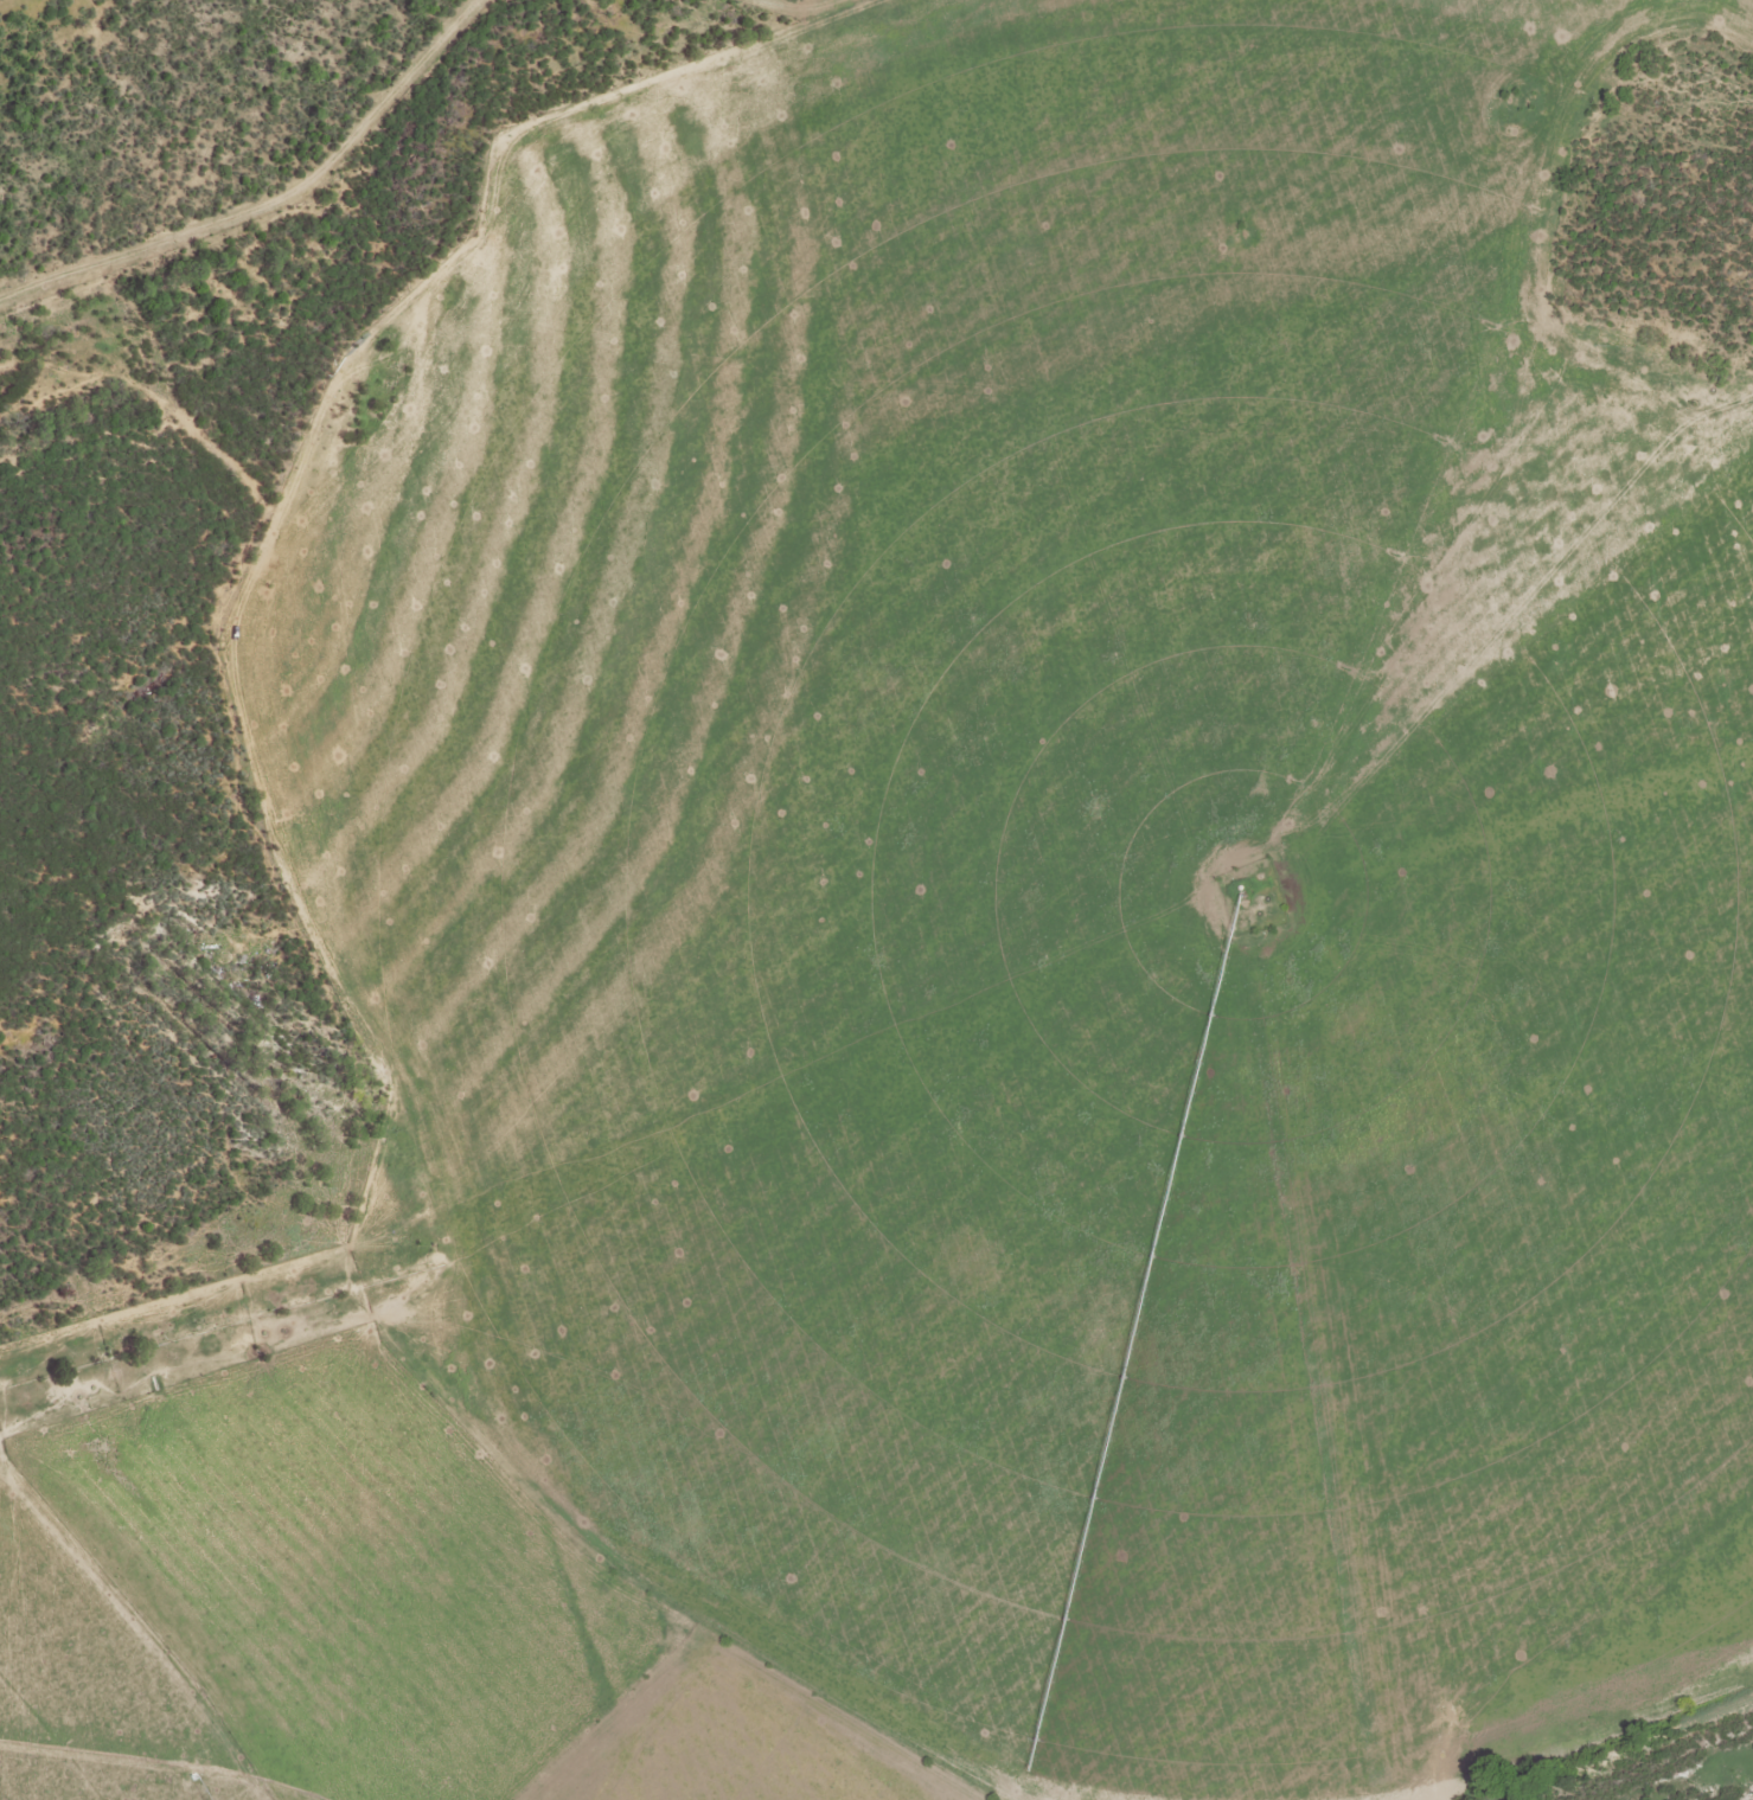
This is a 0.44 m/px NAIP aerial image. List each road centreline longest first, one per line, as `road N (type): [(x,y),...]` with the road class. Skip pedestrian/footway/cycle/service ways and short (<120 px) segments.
road 1 (track): [(484,0),(373,117),(338,173),(299,196),(0,303)]

